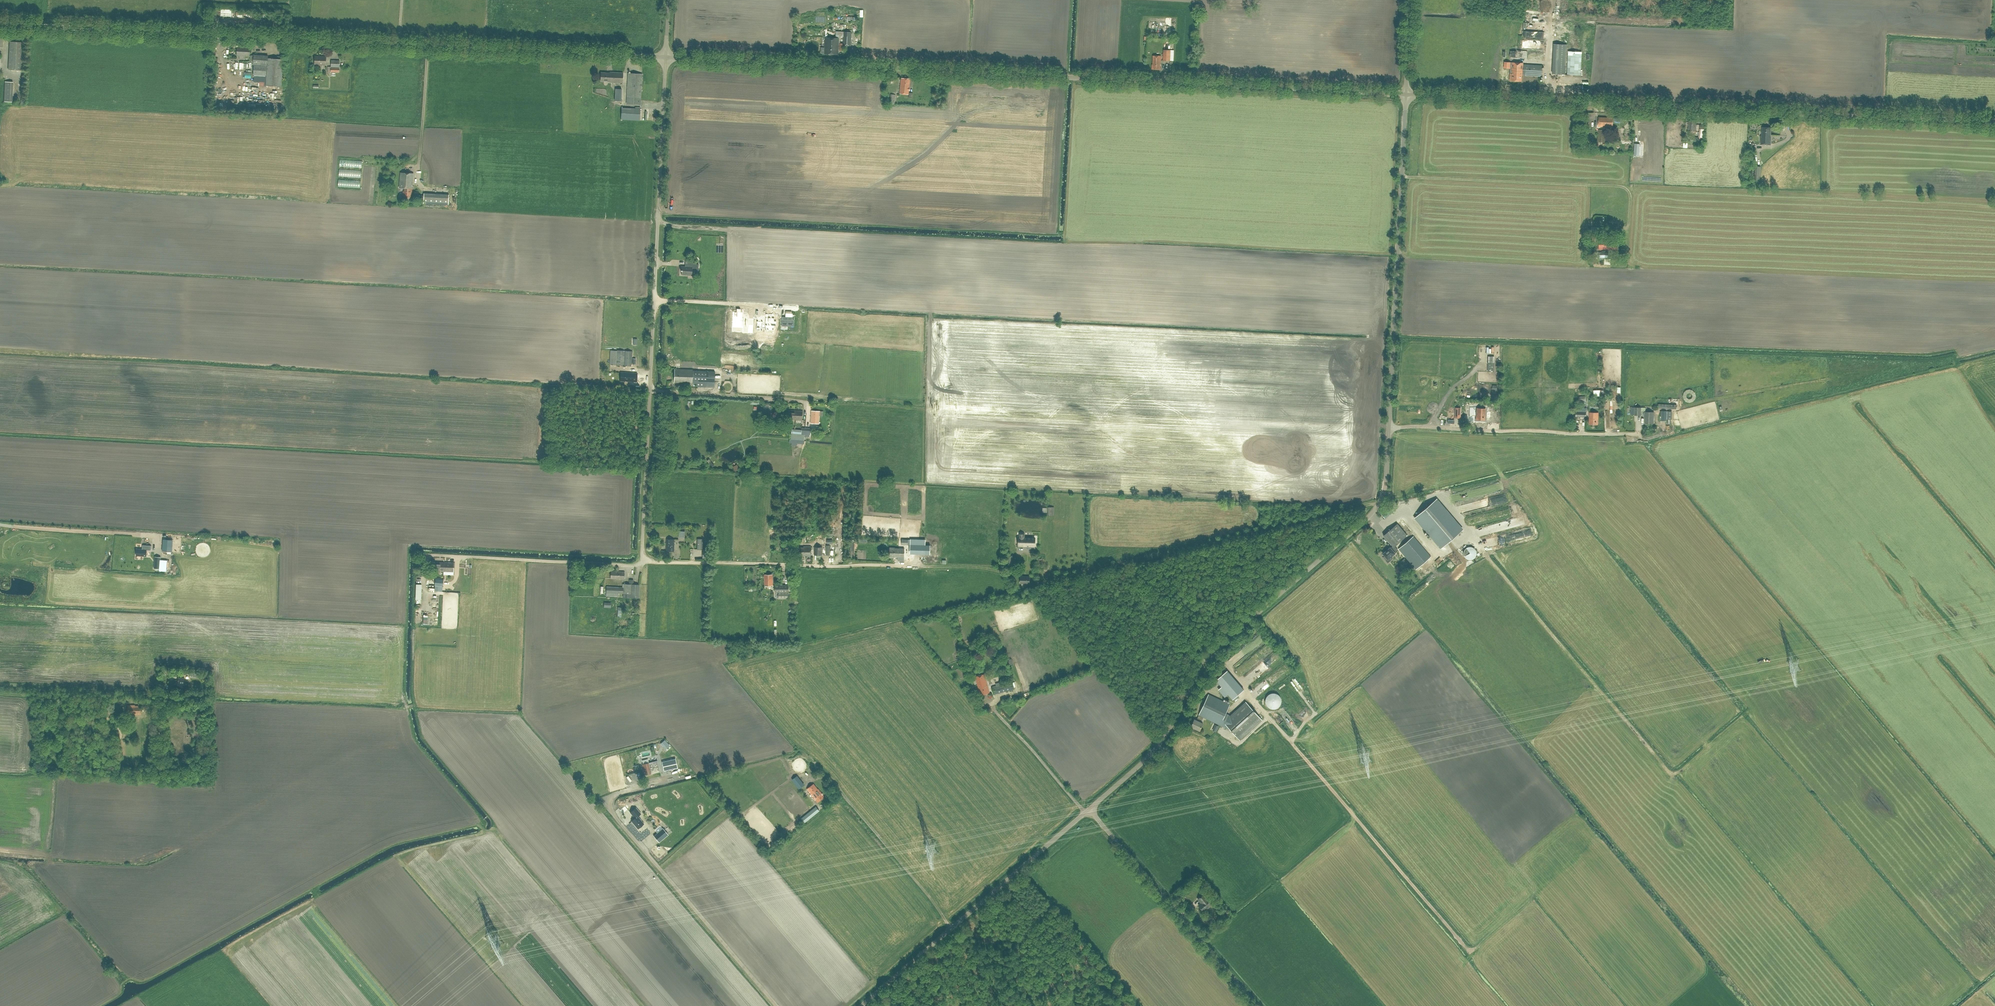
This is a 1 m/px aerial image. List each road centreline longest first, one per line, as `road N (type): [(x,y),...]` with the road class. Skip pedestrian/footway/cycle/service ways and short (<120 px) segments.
road 1 (unclassified): [(1089,809),(1162,741),(1212,652),(1378,505),(1406,94)]
road 2 (unclassified): [(1406,94),(666,58)]
road 3 (unclassified): [(666,58),(0,25)]
road 4 (unclassified): [(1994,122),(1406,94)]
road 5 (unclassified): [(641,563),(666,58)]
road 6 (track): [(1482,550),(1671,772),(1744,714)]
road 7 (track): [(1376,508),(1078,574),(1004,569)]
road 8 (track): [(1270,717),(1475,953)]
road 9 (unclassified): [(860,1005),(1089,809)]
road 10 (track): [(776,1005),(613,816),(609,805),(618,793)]
road 11 (unclassified): [(641,563),(909,566)]
road 12 (unclassified): [(1259,1005),(1089,809)]
road 13 (track): [(640,1005),(490,835)]
road 14 (track): [(1079,1005),(1076,970),(1004,882)]

